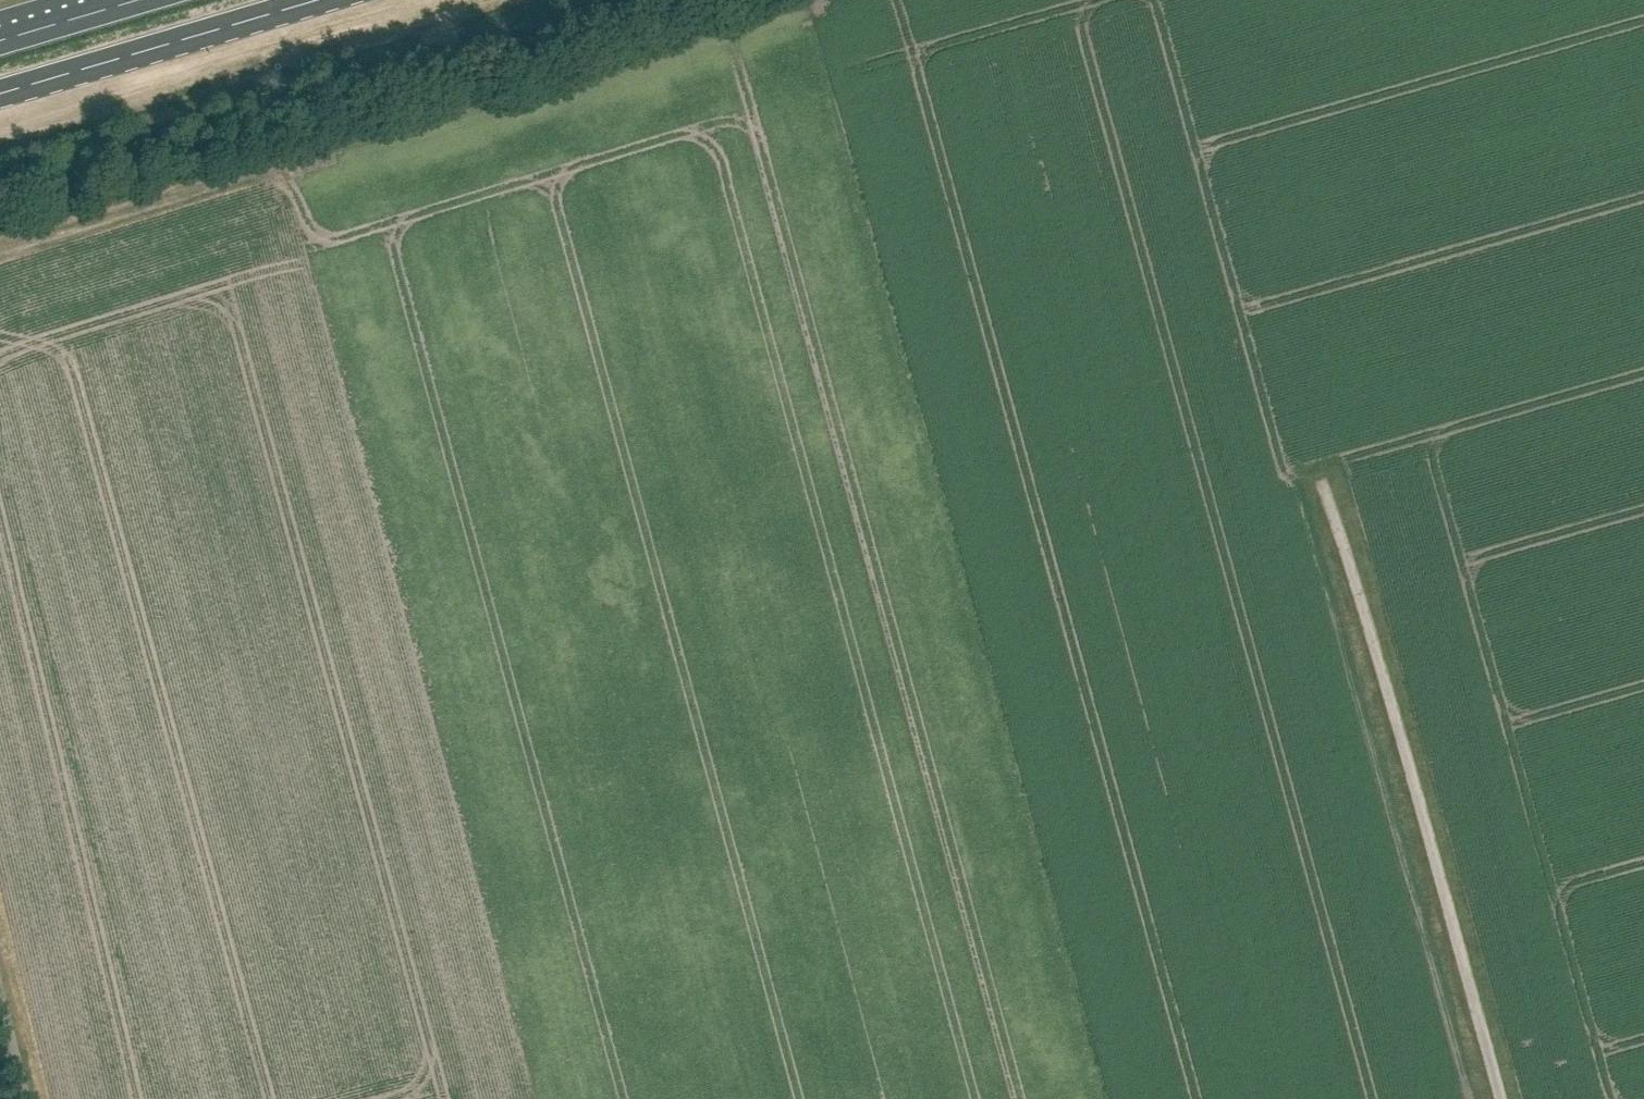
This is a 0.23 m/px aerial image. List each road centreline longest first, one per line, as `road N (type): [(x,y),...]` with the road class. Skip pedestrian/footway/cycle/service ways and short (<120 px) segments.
road 1 (track): [(1502,1098),(1327,487)]
road 2 (primary): [(0,104),(353,0)]

